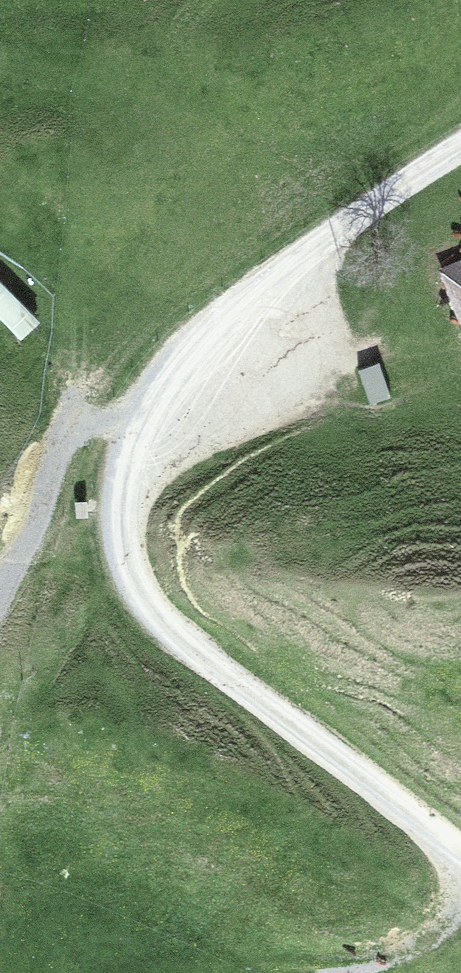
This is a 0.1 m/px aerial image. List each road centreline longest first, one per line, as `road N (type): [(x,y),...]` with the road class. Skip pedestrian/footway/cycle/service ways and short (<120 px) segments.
road 1 (track): [(460,851),(201,655),(151,607),(123,529),(147,422),(198,346),(316,248),(460,146)]
road 2 (track): [(147,422),(94,423),(71,436),(0,595)]

